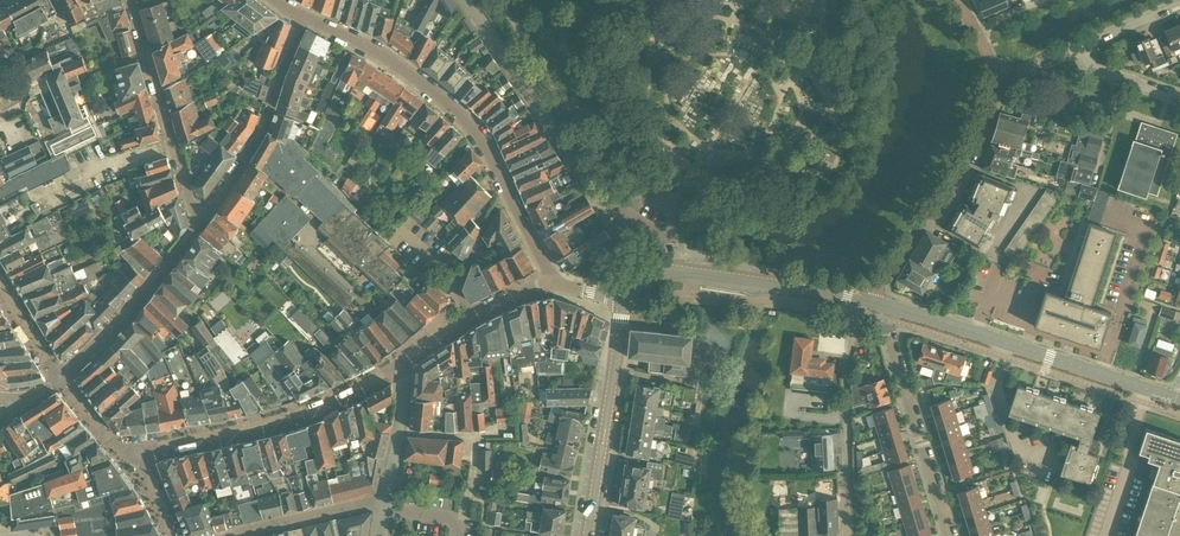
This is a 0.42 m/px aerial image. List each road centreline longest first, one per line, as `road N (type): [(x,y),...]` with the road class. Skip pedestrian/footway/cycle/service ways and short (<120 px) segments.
road 1 (residential): [(553,280),(466,122),(383,54),(304,14)]
road 2 (residential): [(679,273),(668,238),(586,182),(465,0)]
road 3 (tertiary): [(1179,399),(891,307)]
road 4 (residential): [(397,368),(302,415),(138,456)]
road 5 (residential): [(992,81),(958,172),(869,301)]
road 6 (tertiary): [(588,535),(624,298)]
road 7 (residential): [(950,535),(889,335),(891,307)]
road 8 (residential): [(198,221),(256,137),(304,14)]
road 9 (residential): [(198,221),(130,0)]
road 10 (residential): [(59,380),(111,333),(198,221)]
road 11 (tertiary): [(869,301),(679,273)]
road 12 (residential): [(553,280),(469,319),(397,368)]
road 13 (residential): [(218,535),(386,499)]
road 14 (residential): [(397,368),(404,391),(386,499)]

